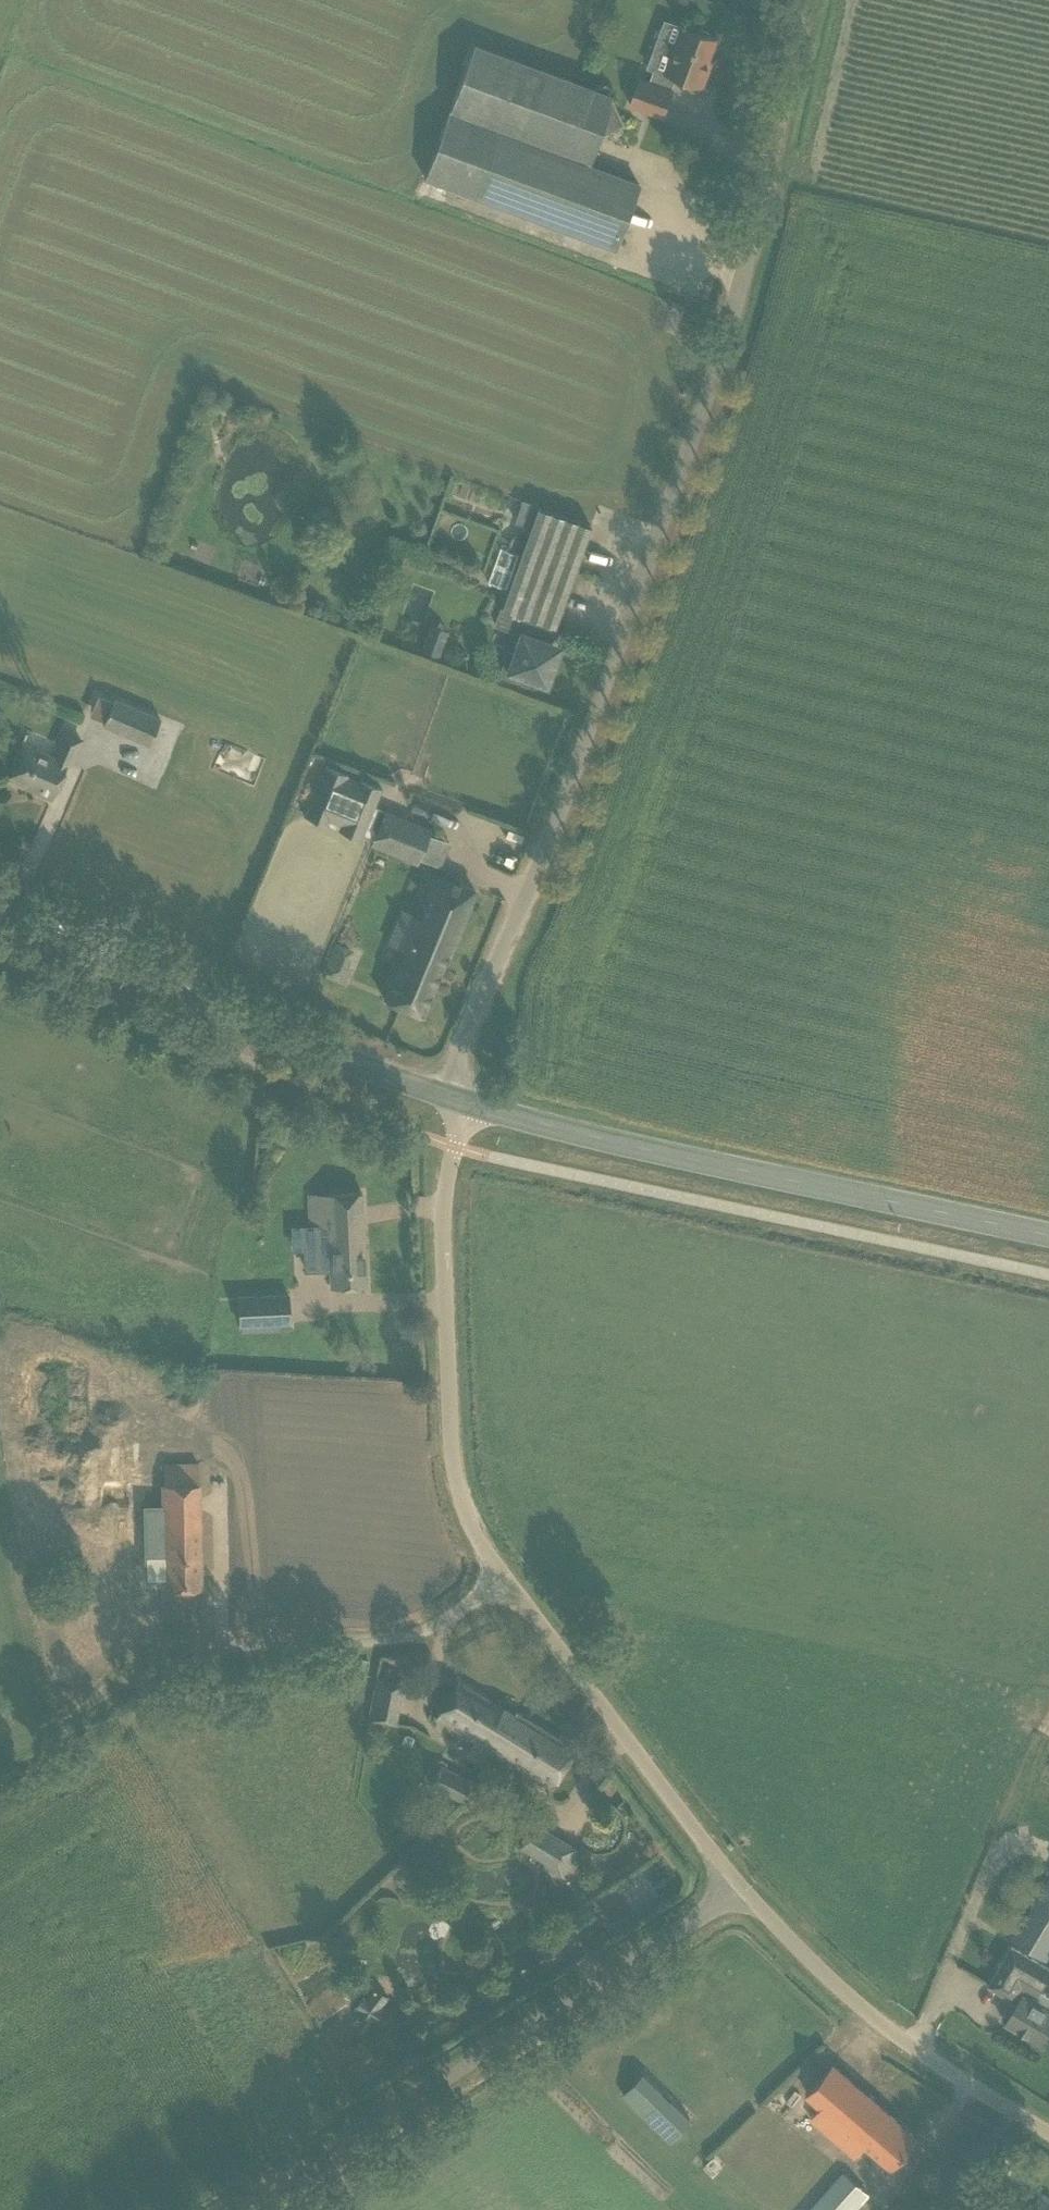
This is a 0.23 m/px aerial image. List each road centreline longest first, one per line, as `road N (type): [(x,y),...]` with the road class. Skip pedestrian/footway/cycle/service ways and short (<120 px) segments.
road 1 (unclassified): [(457,1100),(457,1062),(542,859),(773,174),(817,0)]
road 2 (unclassified): [(737,1878),(504,1581),(451,1482),(440,1217),(457,1100)]
road 3 (unclassified): [(214,2209),(737,1878)]
road 4 (tertiary): [(1048,1236),(774,1180),(457,1100)]
road 5 (tertiary): [(457,1100),(343,1060),(0,911)]
road 6 (unclassified): [(1048,2134),(869,2015),(770,1922),(737,1878)]

